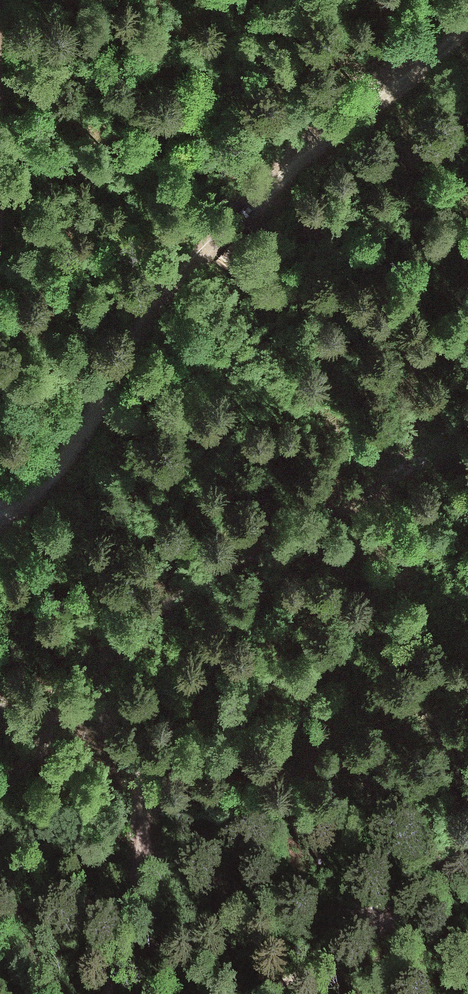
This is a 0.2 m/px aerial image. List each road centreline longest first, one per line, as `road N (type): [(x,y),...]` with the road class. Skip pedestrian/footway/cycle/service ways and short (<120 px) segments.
road 1 (track): [(109,993),(136,911),(143,791),(94,703),(116,653),(202,587),(335,519),(467,431)]
road 2 (track): [(0,518),(48,483),(187,263),(467,13)]
road 3 (track): [(278,993),(467,847)]
road 4 (track): [(2,0),(0,186)]

